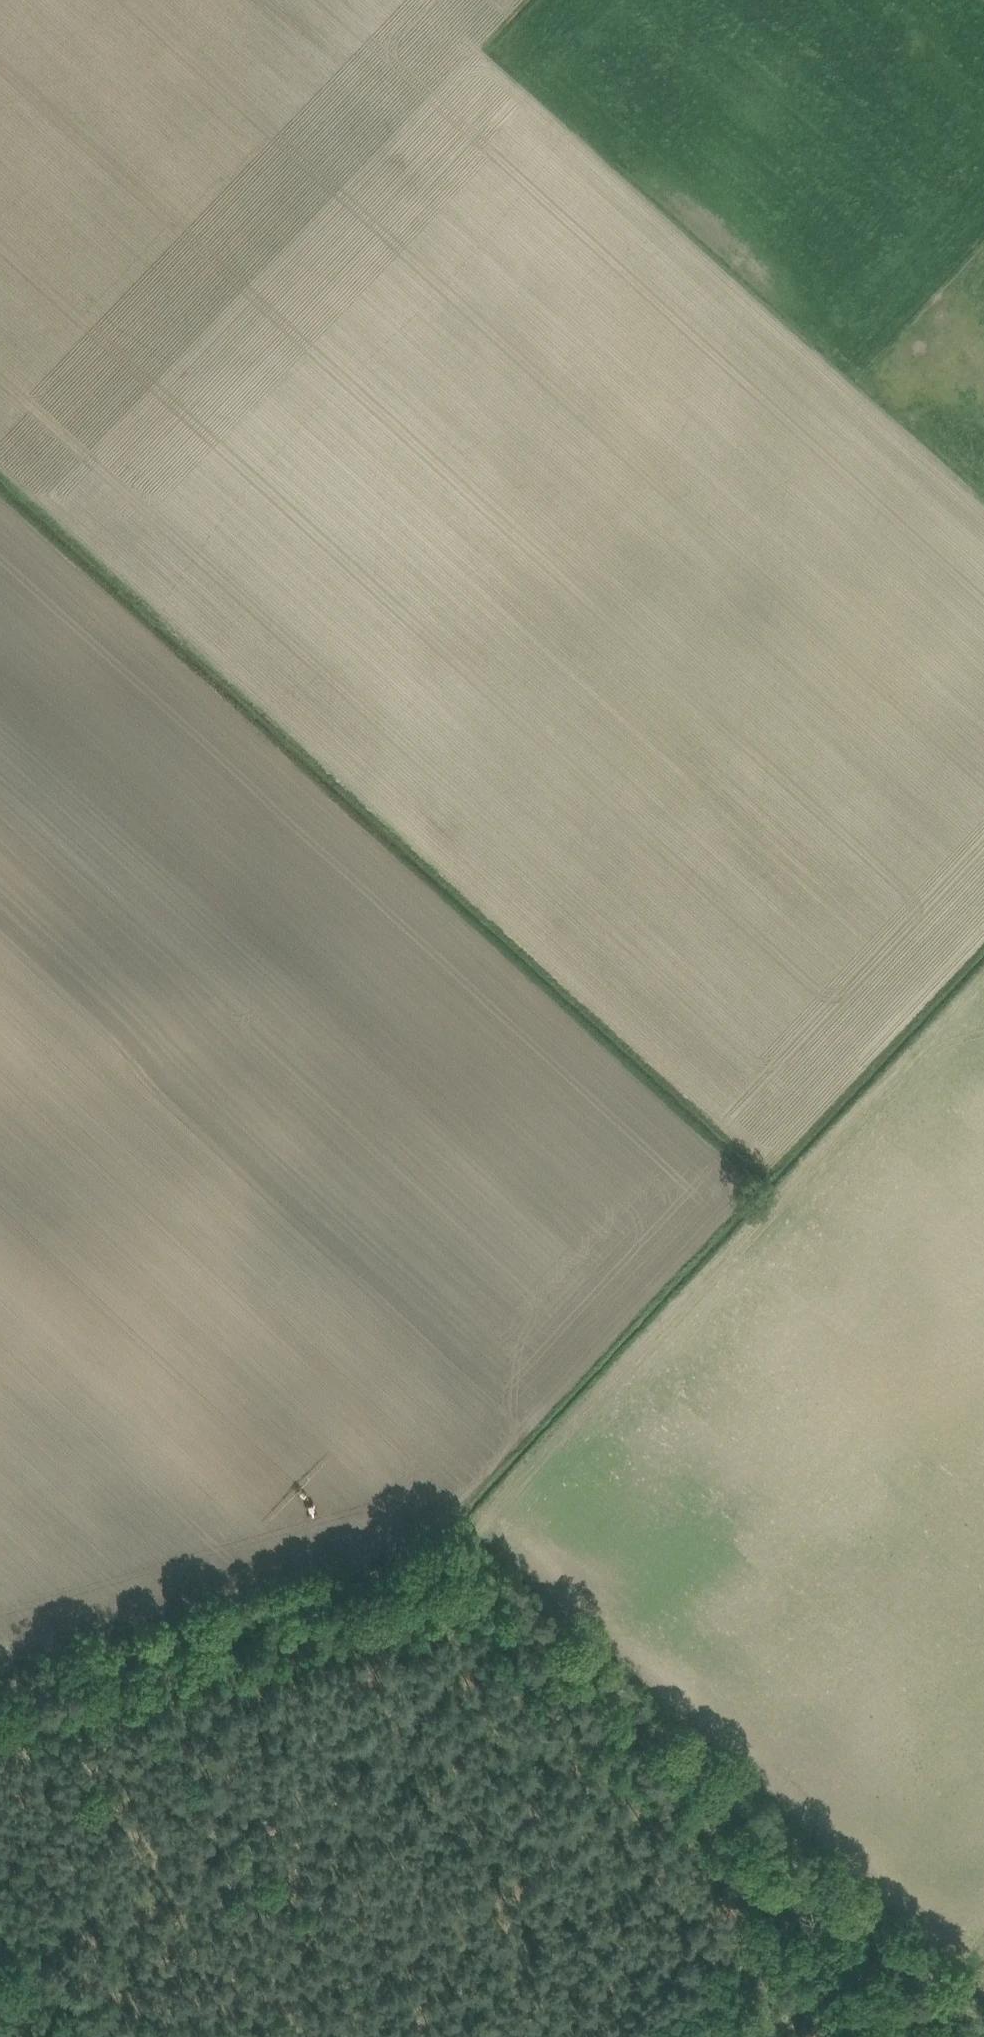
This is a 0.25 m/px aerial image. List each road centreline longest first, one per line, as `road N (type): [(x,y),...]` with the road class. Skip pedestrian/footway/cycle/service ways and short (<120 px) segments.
road 1 (track): [(983,2023),(458,1536),(0,1686)]
road 2 (track): [(629,2036),(832,1882)]

